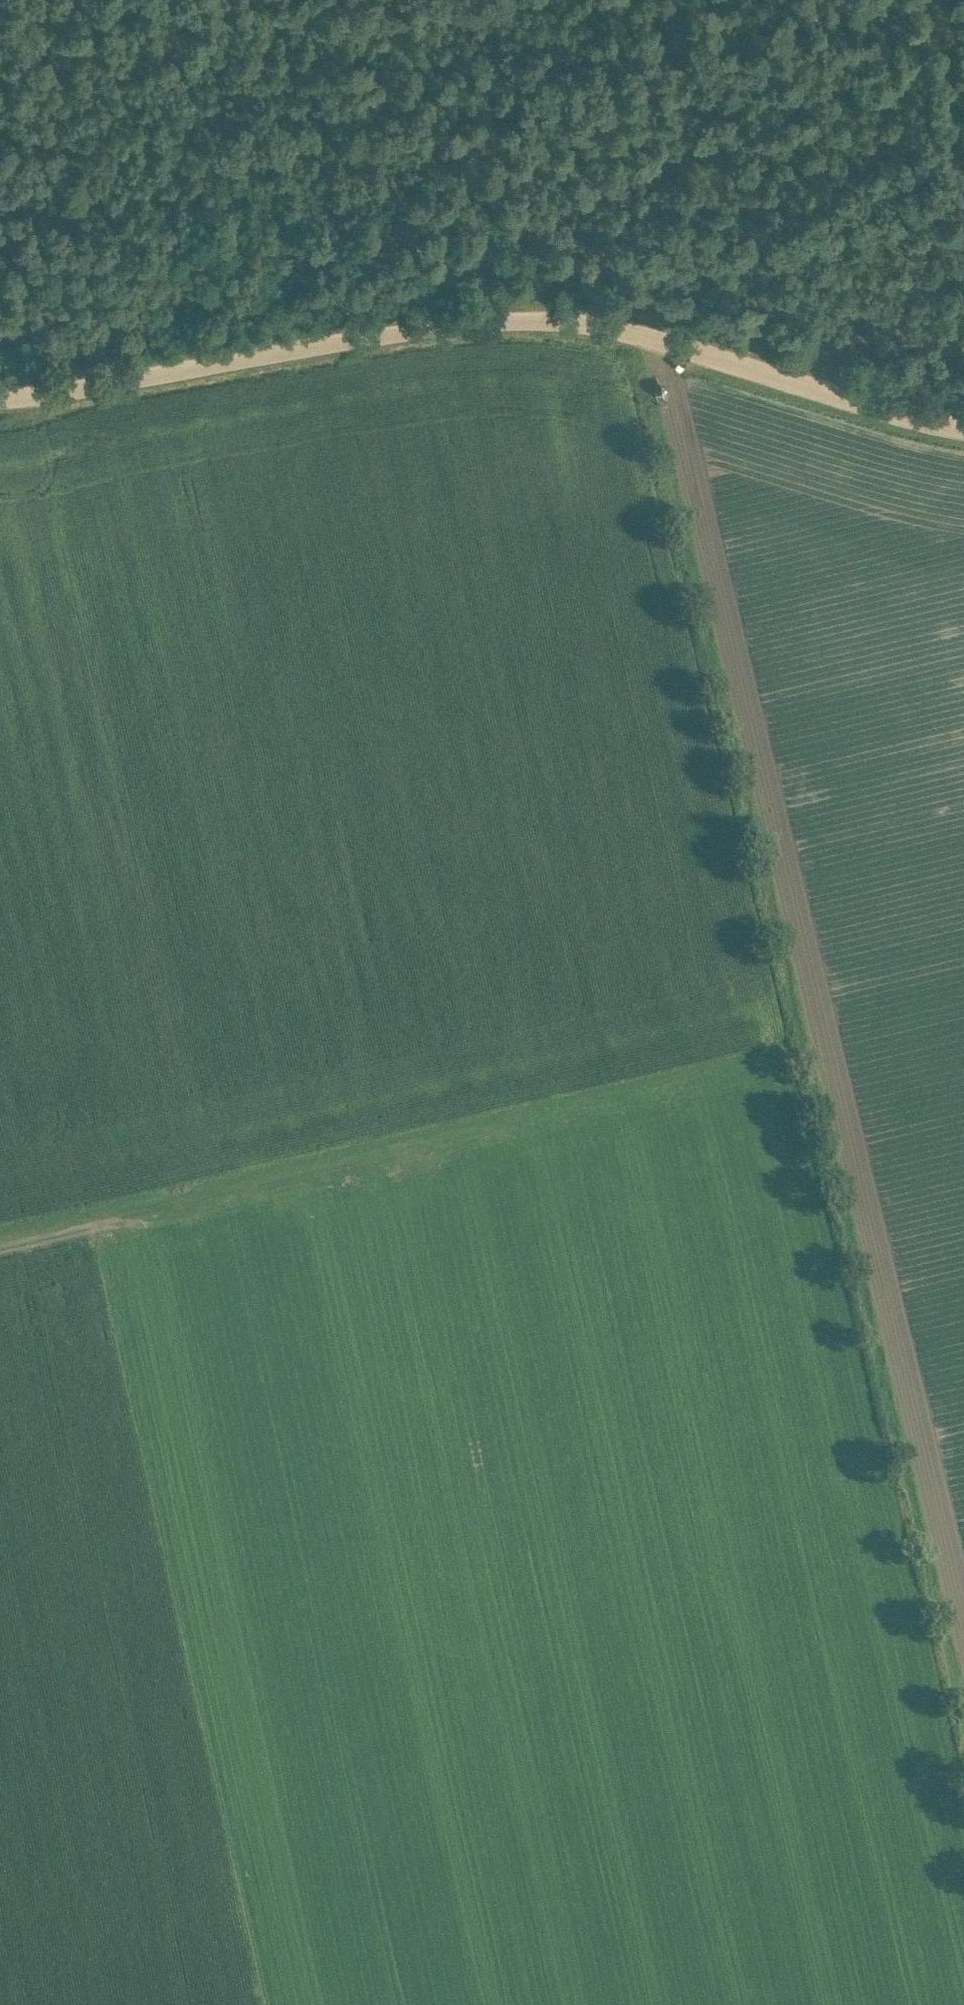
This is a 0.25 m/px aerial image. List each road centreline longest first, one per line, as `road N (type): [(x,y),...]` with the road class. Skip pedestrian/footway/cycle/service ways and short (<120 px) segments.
road 1 (track): [(0,399),(415,324),(563,326)]
road 2 (track): [(563,326),(682,336),(963,401)]

